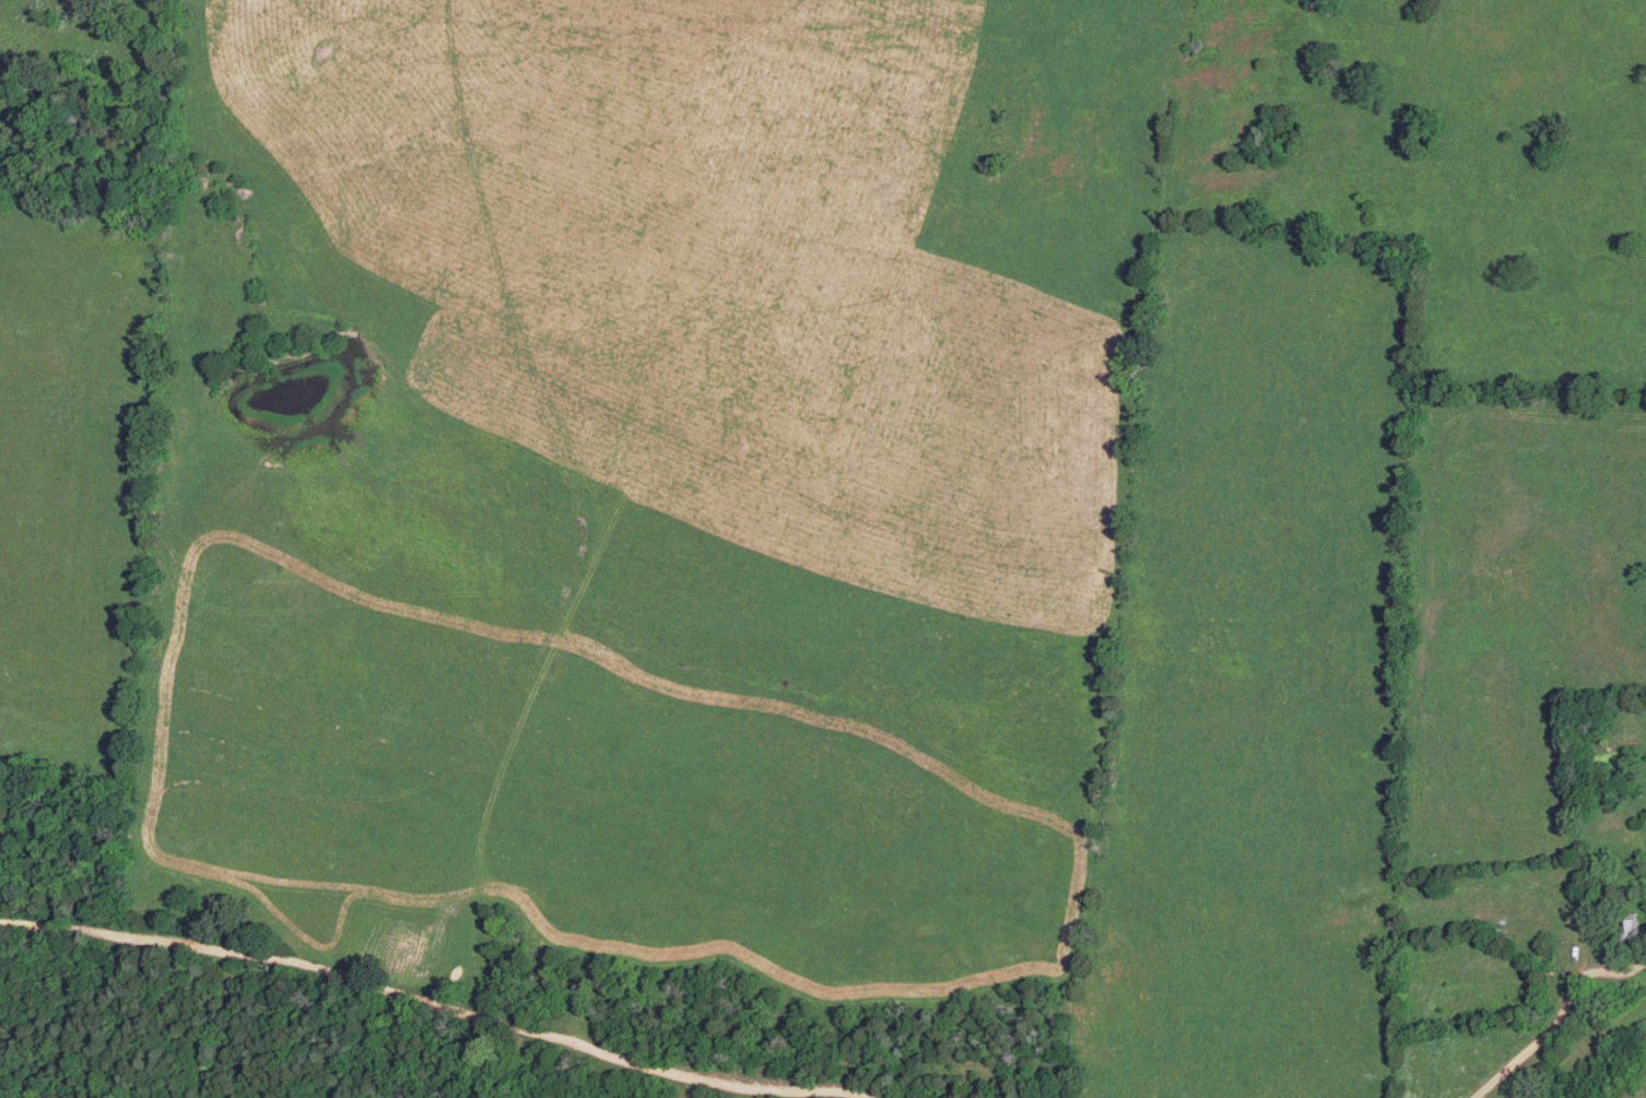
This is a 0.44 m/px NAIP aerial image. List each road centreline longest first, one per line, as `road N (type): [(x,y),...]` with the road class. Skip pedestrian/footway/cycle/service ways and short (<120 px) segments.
road 1 (residential): [(0,919),(286,959),(575,1042),(818,1097)]
road 2 (residential): [(1474,1097),(1549,1029),(1582,979),(1645,957)]

